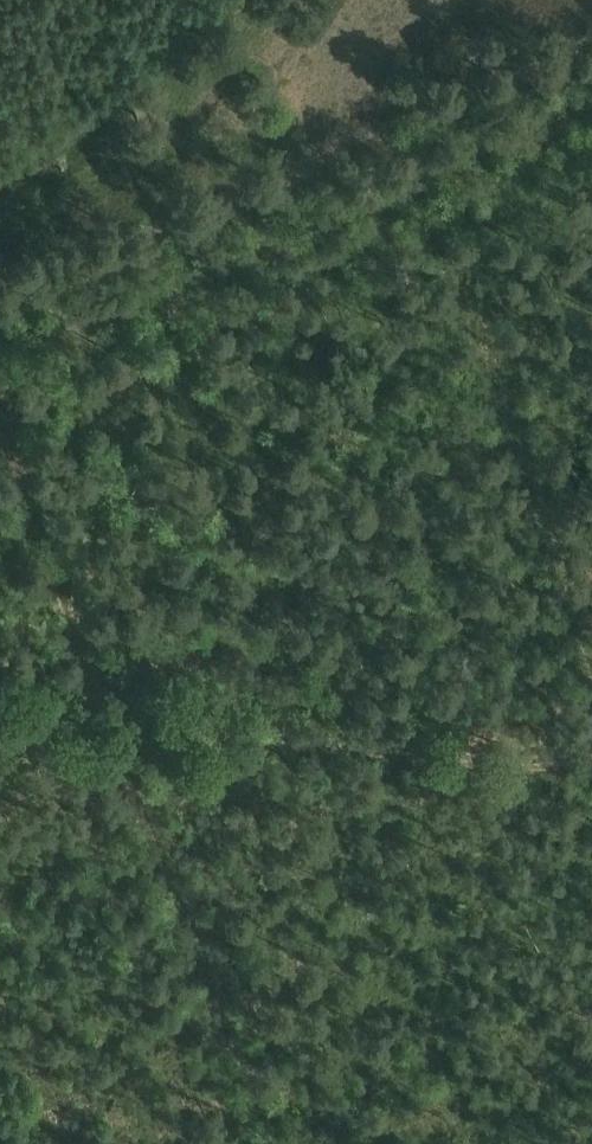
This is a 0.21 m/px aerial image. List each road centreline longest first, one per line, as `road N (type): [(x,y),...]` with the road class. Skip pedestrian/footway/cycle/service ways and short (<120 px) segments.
road 1 (track): [(591,39),(202,216),(0,284)]
road 2 (track): [(591,759),(0,707)]

